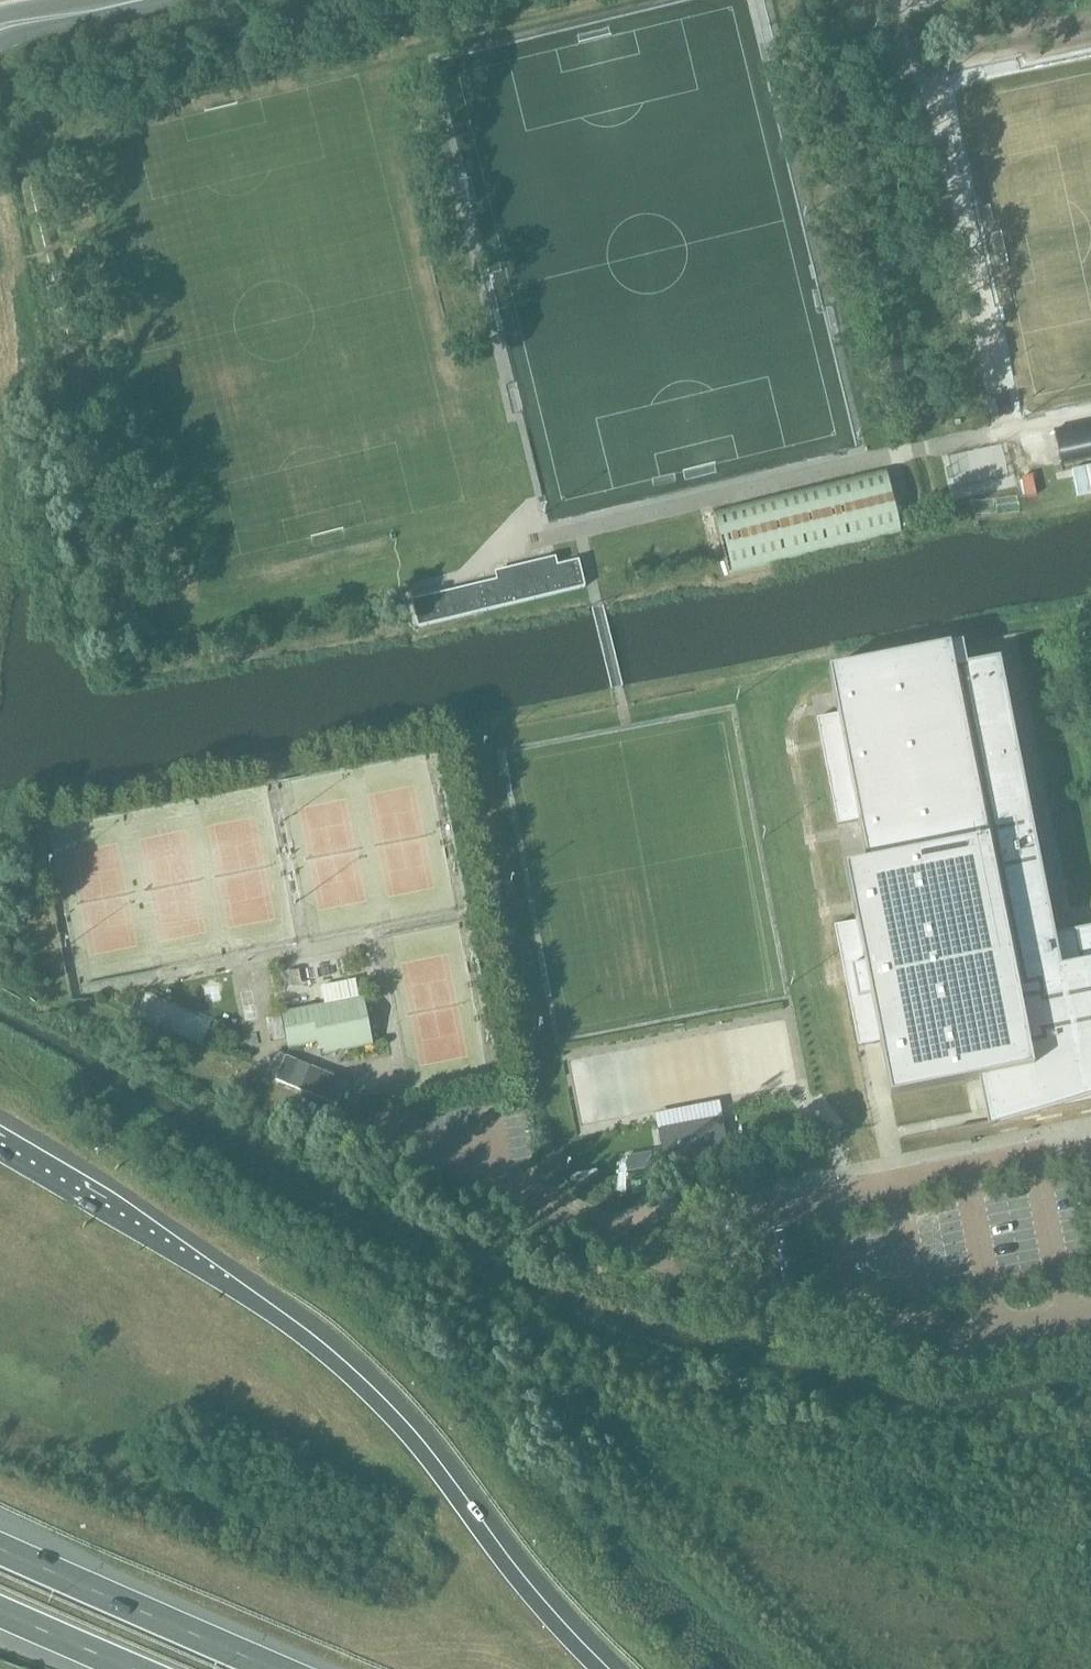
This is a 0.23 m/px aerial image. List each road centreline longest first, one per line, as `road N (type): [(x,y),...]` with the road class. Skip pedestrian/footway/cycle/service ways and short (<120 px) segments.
road 1 (motorway): [(597,1668),(534,1601),(400,1425),(318,1349),(0,1149)]
road 2 (motorway): [(279,1668),(0,1548)]
road 3 (track): [(624,0),(432,42)]
road 4 (motorway): [(0,1612),(133,1668)]

